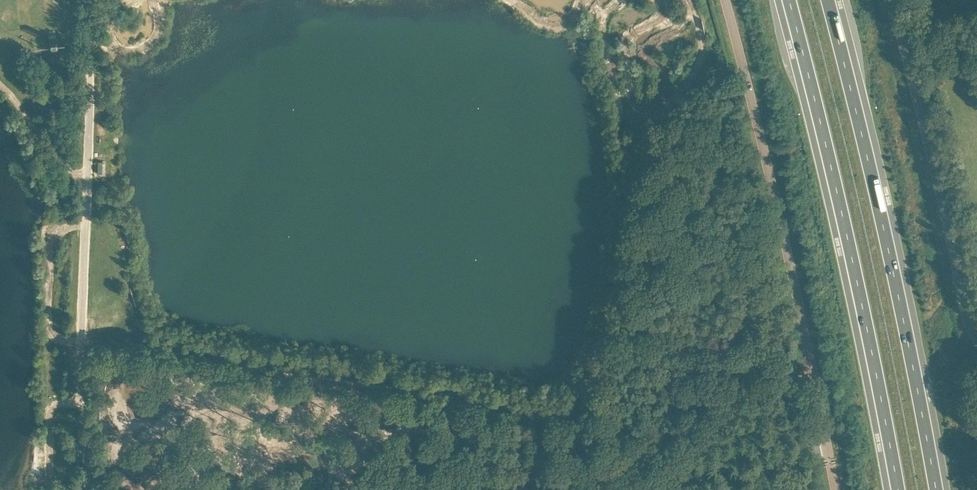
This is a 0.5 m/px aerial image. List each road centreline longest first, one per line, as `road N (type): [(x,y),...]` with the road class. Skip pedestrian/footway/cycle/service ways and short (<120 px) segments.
road 1 (trunk): [(936,489),(866,140),(827,0)]
road 2 (trunk): [(789,0),(898,489)]
road 3 (unclassified): [(96,489),(84,395),(88,0)]
road 4 (unclassified): [(826,440),(725,0)]
road 5 (unclassified): [(460,489),(533,475),(757,464),(826,440)]
road 6 (unclassified): [(976,339),(891,0)]

